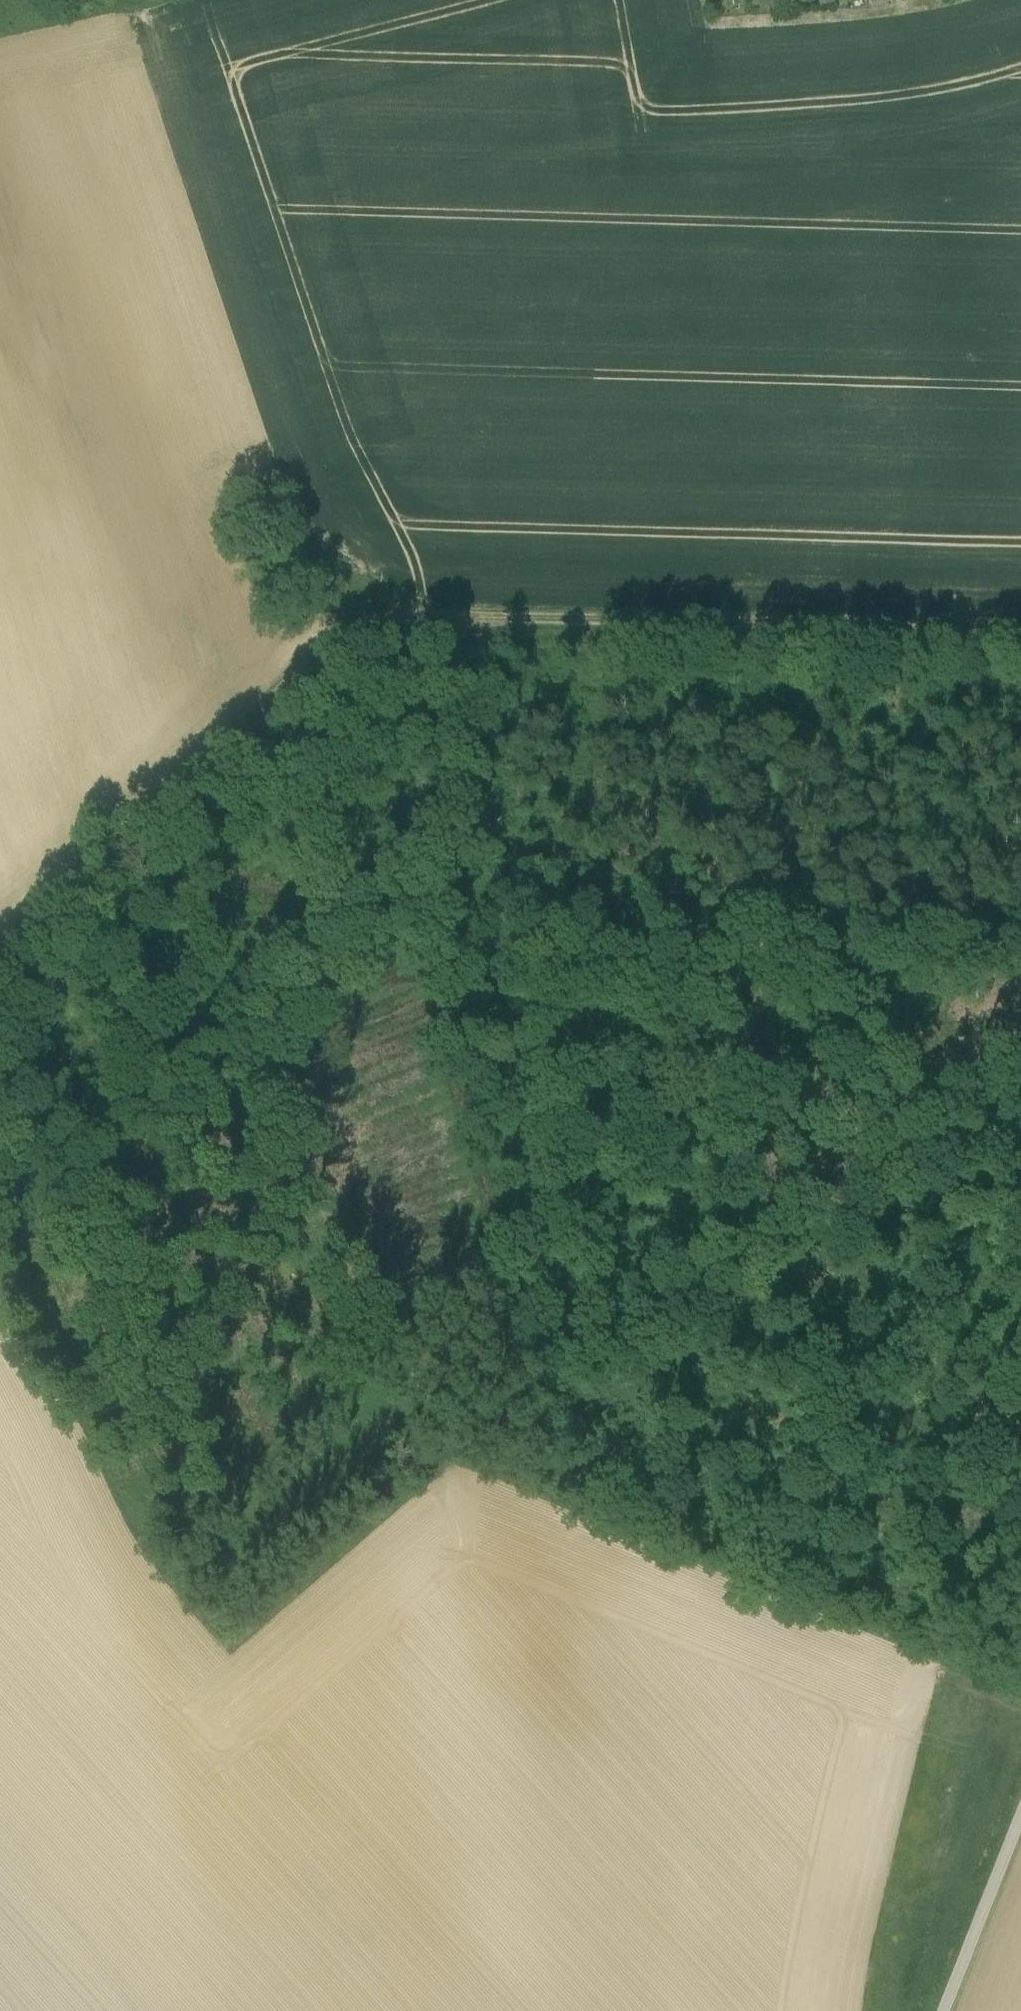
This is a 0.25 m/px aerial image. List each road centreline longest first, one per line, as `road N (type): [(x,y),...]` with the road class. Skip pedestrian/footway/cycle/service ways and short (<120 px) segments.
road 1 (unclassified): [(1020,1819),(946,2010)]

